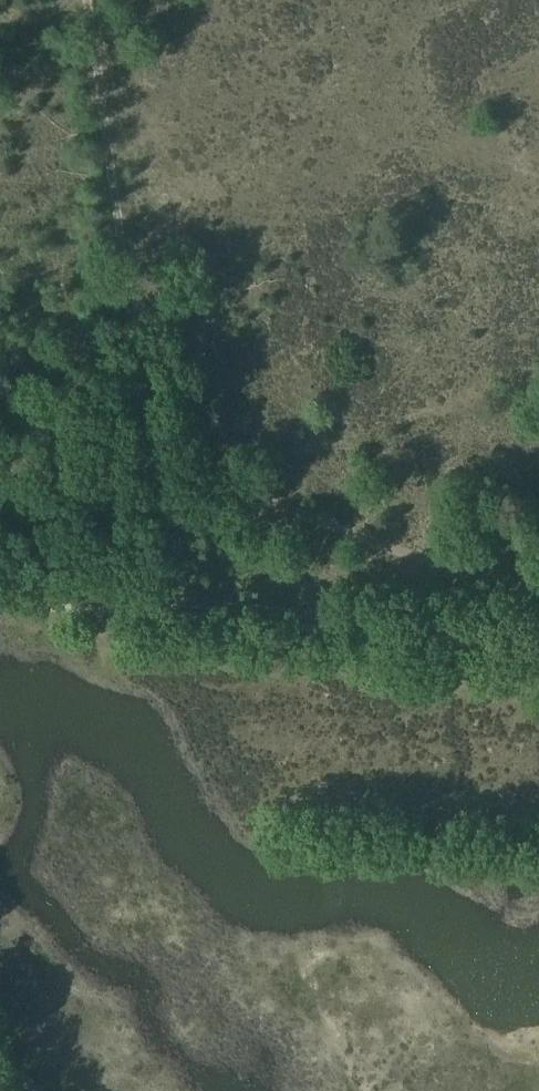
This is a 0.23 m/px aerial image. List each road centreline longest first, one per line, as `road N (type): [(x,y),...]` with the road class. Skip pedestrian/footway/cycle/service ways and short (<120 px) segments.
road 1 (track): [(0,594),(538,641)]
road 2 (track): [(148,470),(78,0)]
road 3 (track): [(148,470),(81,457),(31,461),(0,473)]
road 4 (track): [(172,617),(148,470)]

